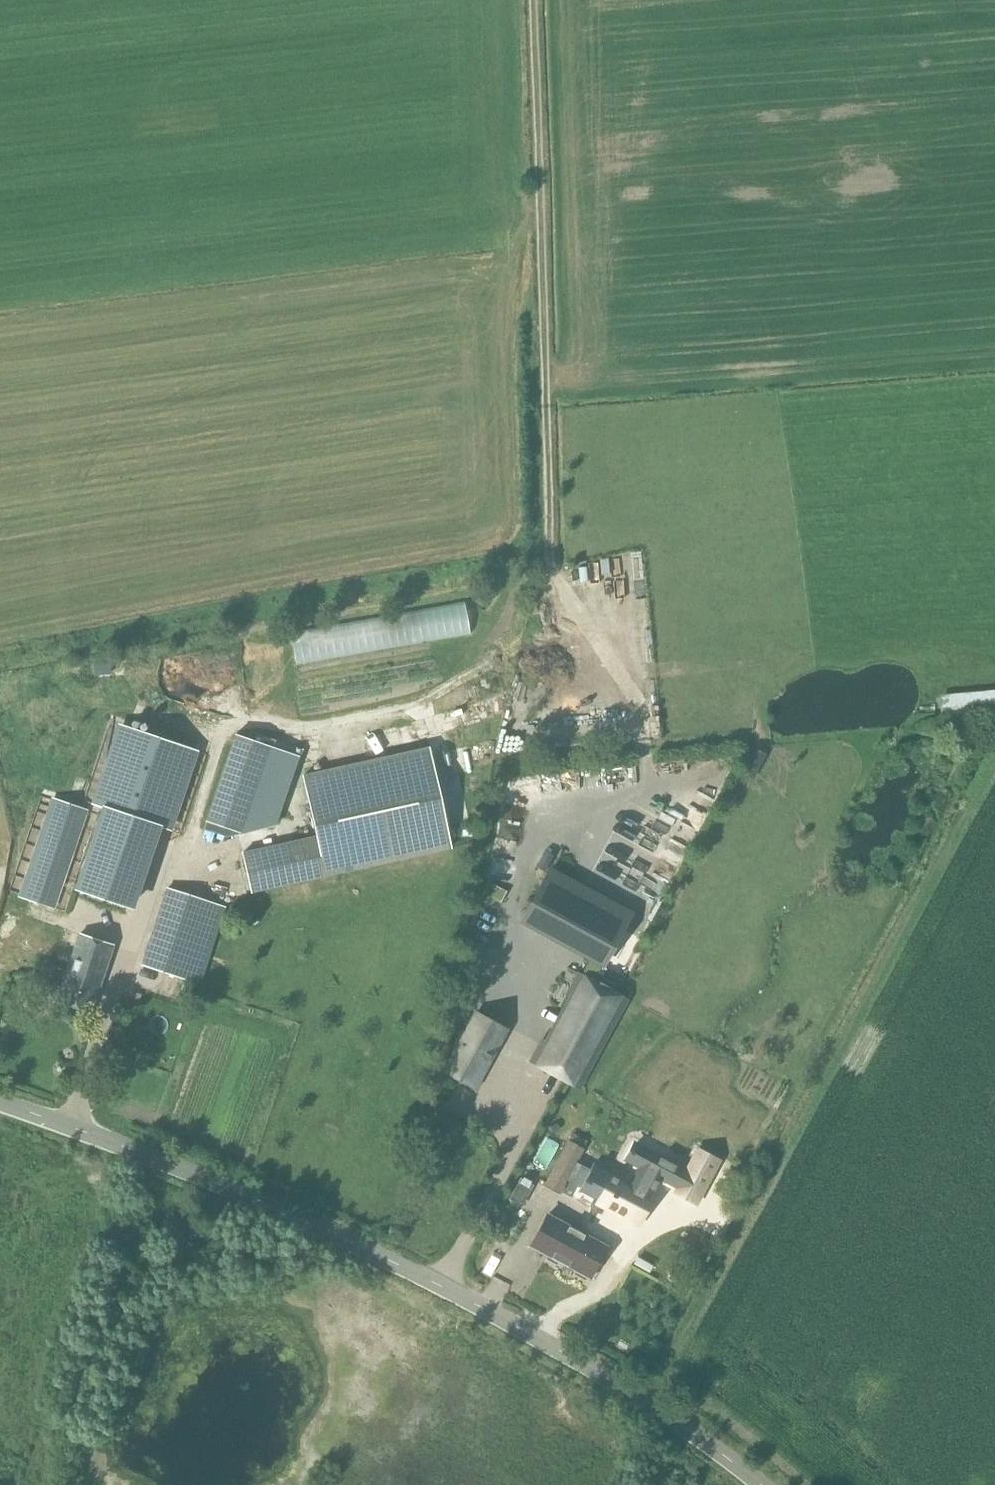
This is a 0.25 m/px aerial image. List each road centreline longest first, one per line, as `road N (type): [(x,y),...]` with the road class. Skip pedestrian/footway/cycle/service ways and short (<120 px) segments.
road 1 (tertiary): [(763,1484),(606,1375),(383,1257),(183,1168),(0,1103)]

